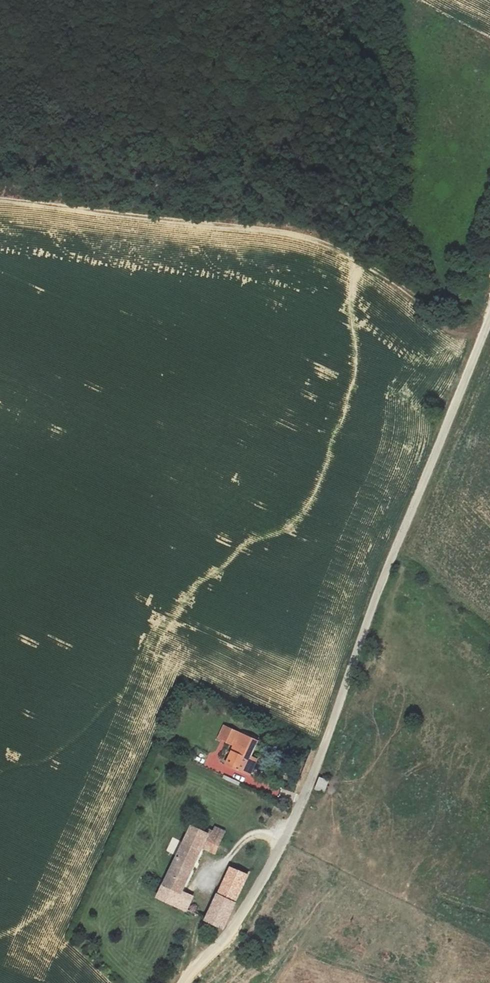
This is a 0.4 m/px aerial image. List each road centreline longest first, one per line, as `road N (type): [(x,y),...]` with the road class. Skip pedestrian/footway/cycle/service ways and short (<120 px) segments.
road 1 (unclassified): [(184,982),(231,932),(297,813),(489,321)]
road 2 (track): [(488,326),(455,331),(369,265),(288,231),(0,199)]

